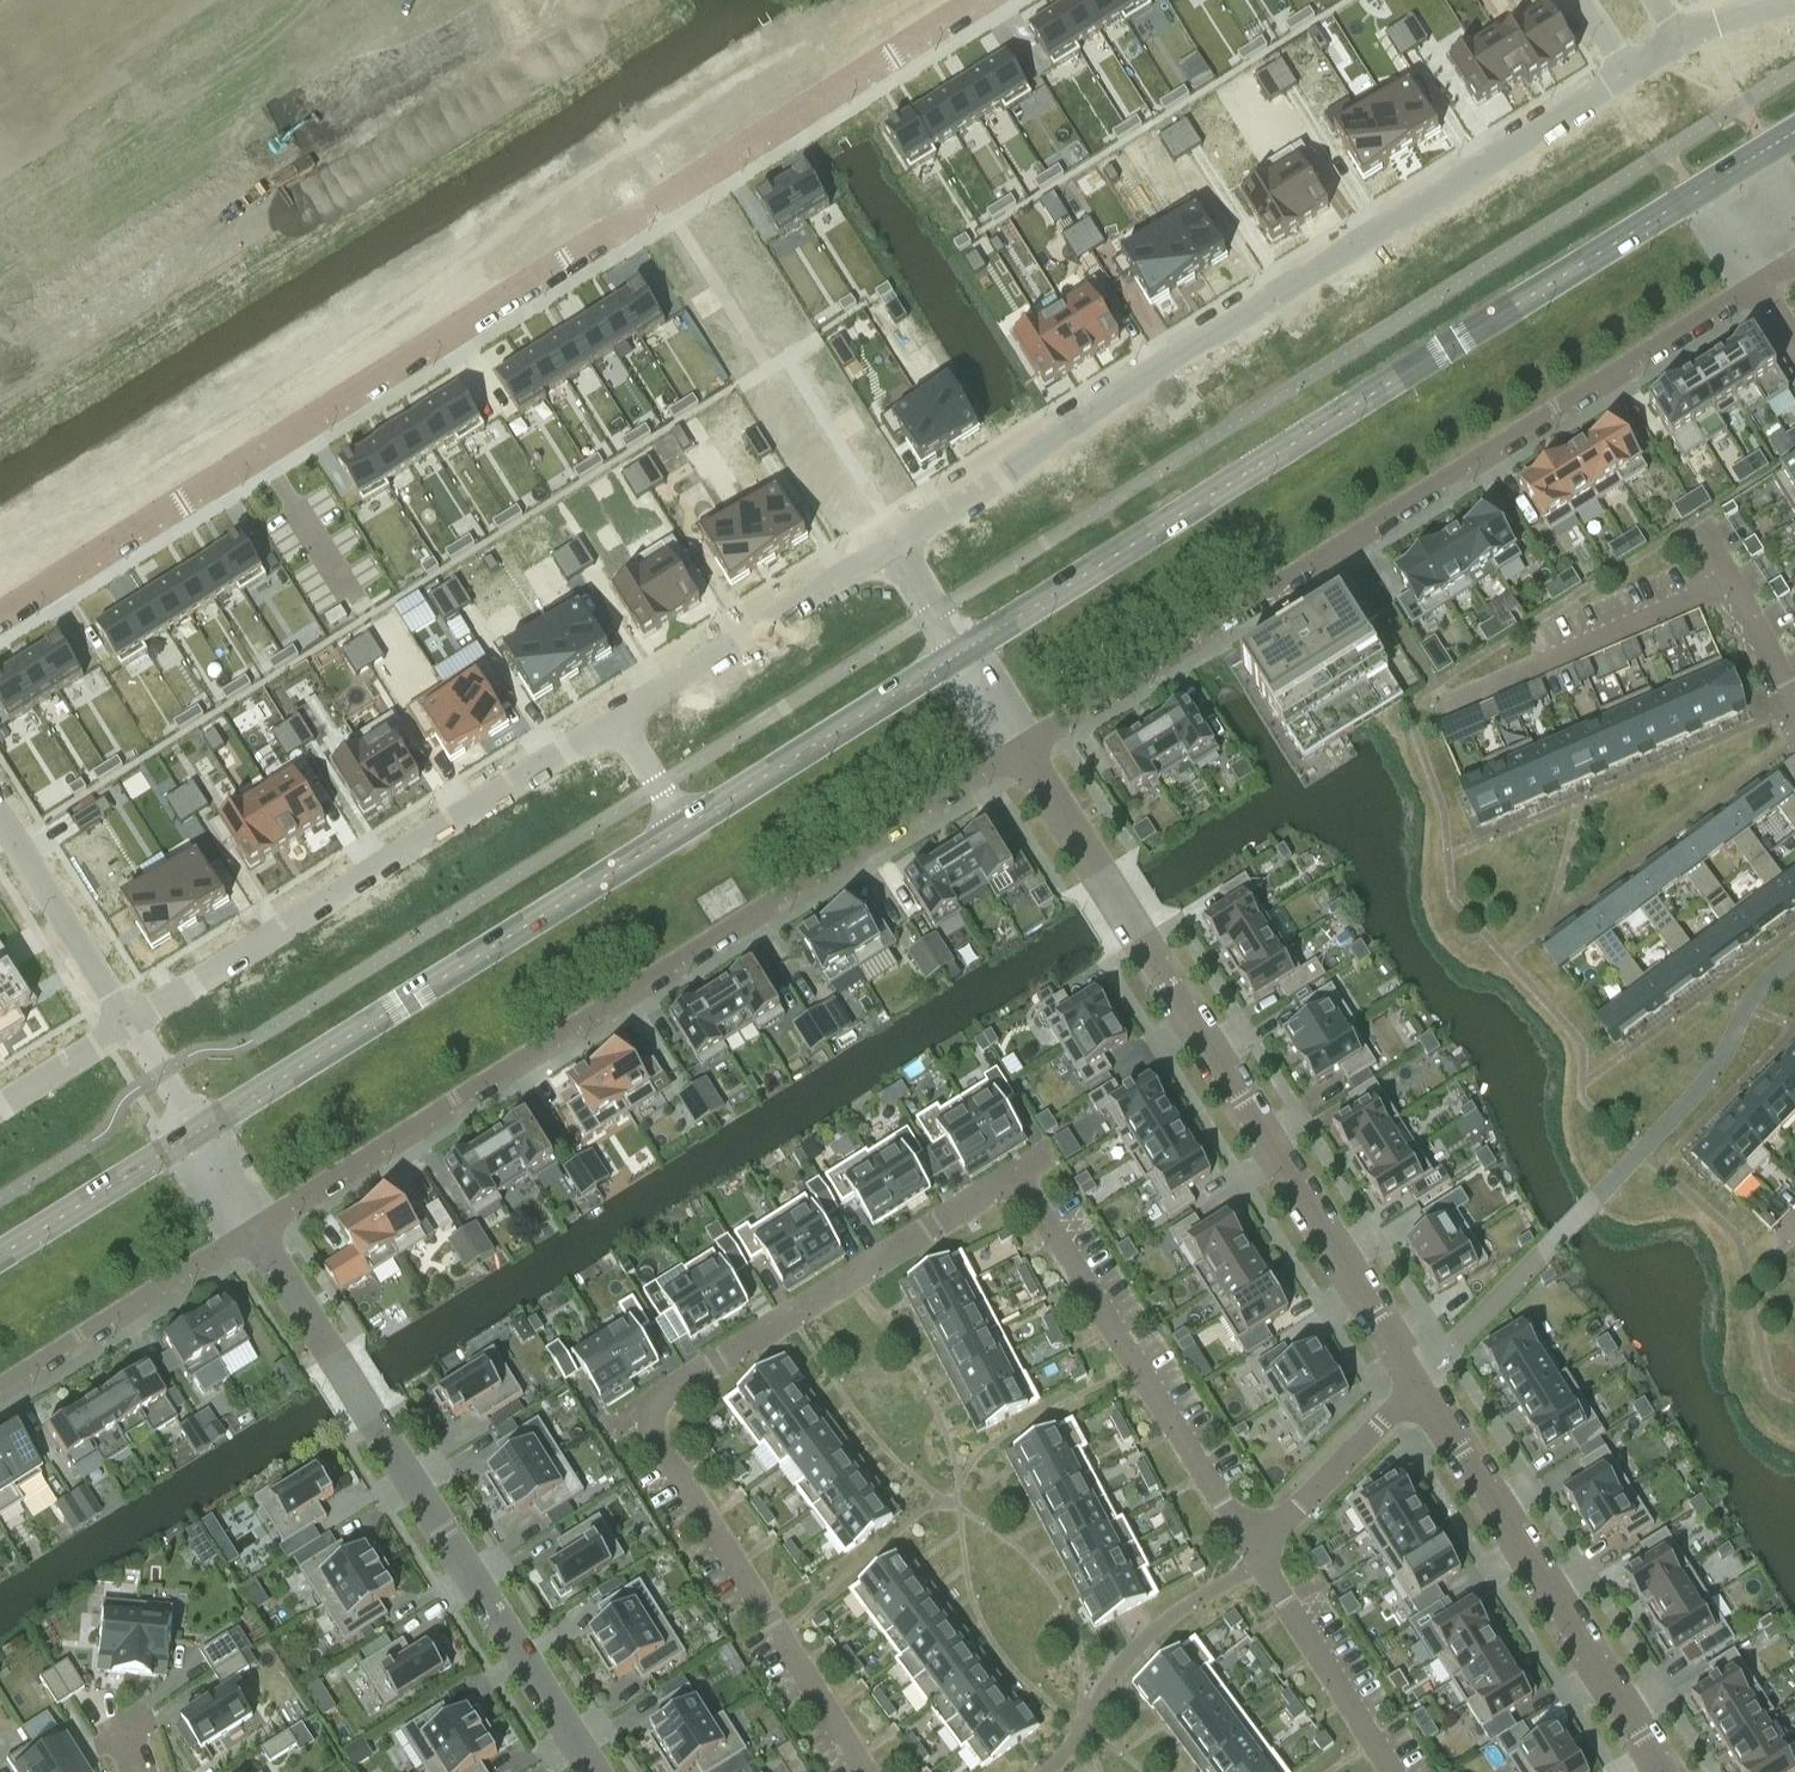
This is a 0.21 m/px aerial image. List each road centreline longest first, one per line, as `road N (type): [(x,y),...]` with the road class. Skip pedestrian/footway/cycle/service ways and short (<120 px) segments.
road 1 (residential): [(865,1771),(658,1443),(656,1410),(676,1389),(962,1205),(1002,1194),(1036,1212),(1253,1553)]
road 2 (residential): [(254,1231),(1019,746)]
road 3 (tertiary): [(1728,176),(959,653)]
road 4 (residential): [(1628,73),(890,542)]
road 5 (residential): [(1019,746),(1760,283)]
road 6 (residential): [(0,602),(668,186)]
road 7 (residential): [(1418,1386),(1019,746)]
road 8 (residential): [(254,1231),(591,1771)]
road 9 (residential): [(612,715),(122,1020)]
road 10 (tertiary): [(681,827),(193,1133)]
road 11 (residential): [(1661,1771),(1418,1386)]
road 12 (residential): [(668,186),(890,542)]
road 13 (residential): [(668,186),(975,0)]
road 14 (residential): [(1741,596),(1709,587),(1412,716)]
road 15 (tertiary): [(959,653),(681,827)]
road 16 (residential): [(890,542),(612,715)]
road 17 (residential): [(0,1387),(254,1231)]
road 18 (residential): [(1253,1553),(1388,1771)]
road 19 (residential): [(1253,1553),(1418,1386)]
road 20 (residential): [(0,824),(122,1020)]
road 21 (tertiary): [(193,1133),(0,1255)]
road 22 (residential): [(122,1020),(0,1097)]
road 23 (residential): [(612,715),(681,827)]
road 24 (residential): [(890,542),(959,653)]
road 25 (residential): [(1794,1),(1677,41)]

